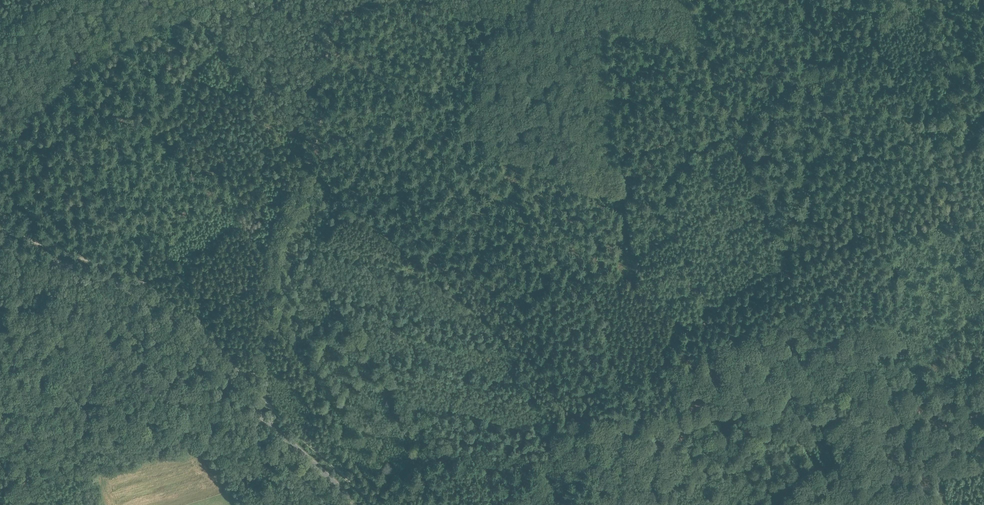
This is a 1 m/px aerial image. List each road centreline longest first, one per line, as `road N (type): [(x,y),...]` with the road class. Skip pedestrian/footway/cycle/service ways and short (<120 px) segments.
road 1 (track): [(707,46),(873,504)]
road 2 (tertiary): [(356,504),(151,298),(0,241)]
road 3 (track): [(330,0),(320,127),(270,278),(262,396)]
road 4 (track): [(554,443),(554,425),(497,323),(309,159)]
road 5 (track): [(542,504),(597,446),(679,421),(730,395),(766,364),(819,353)]
road 6 (track): [(0,139),(74,66),(200,0)]
road 7 (track): [(707,46),(737,67),(820,66),(804,0)]
road 8 (track): [(317,134),(246,80),(190,0)]
road 9 (track): [(983,384),(909,394),(819,353)]
road 10 (track): [(0,65),(37,56),(113,0)]

